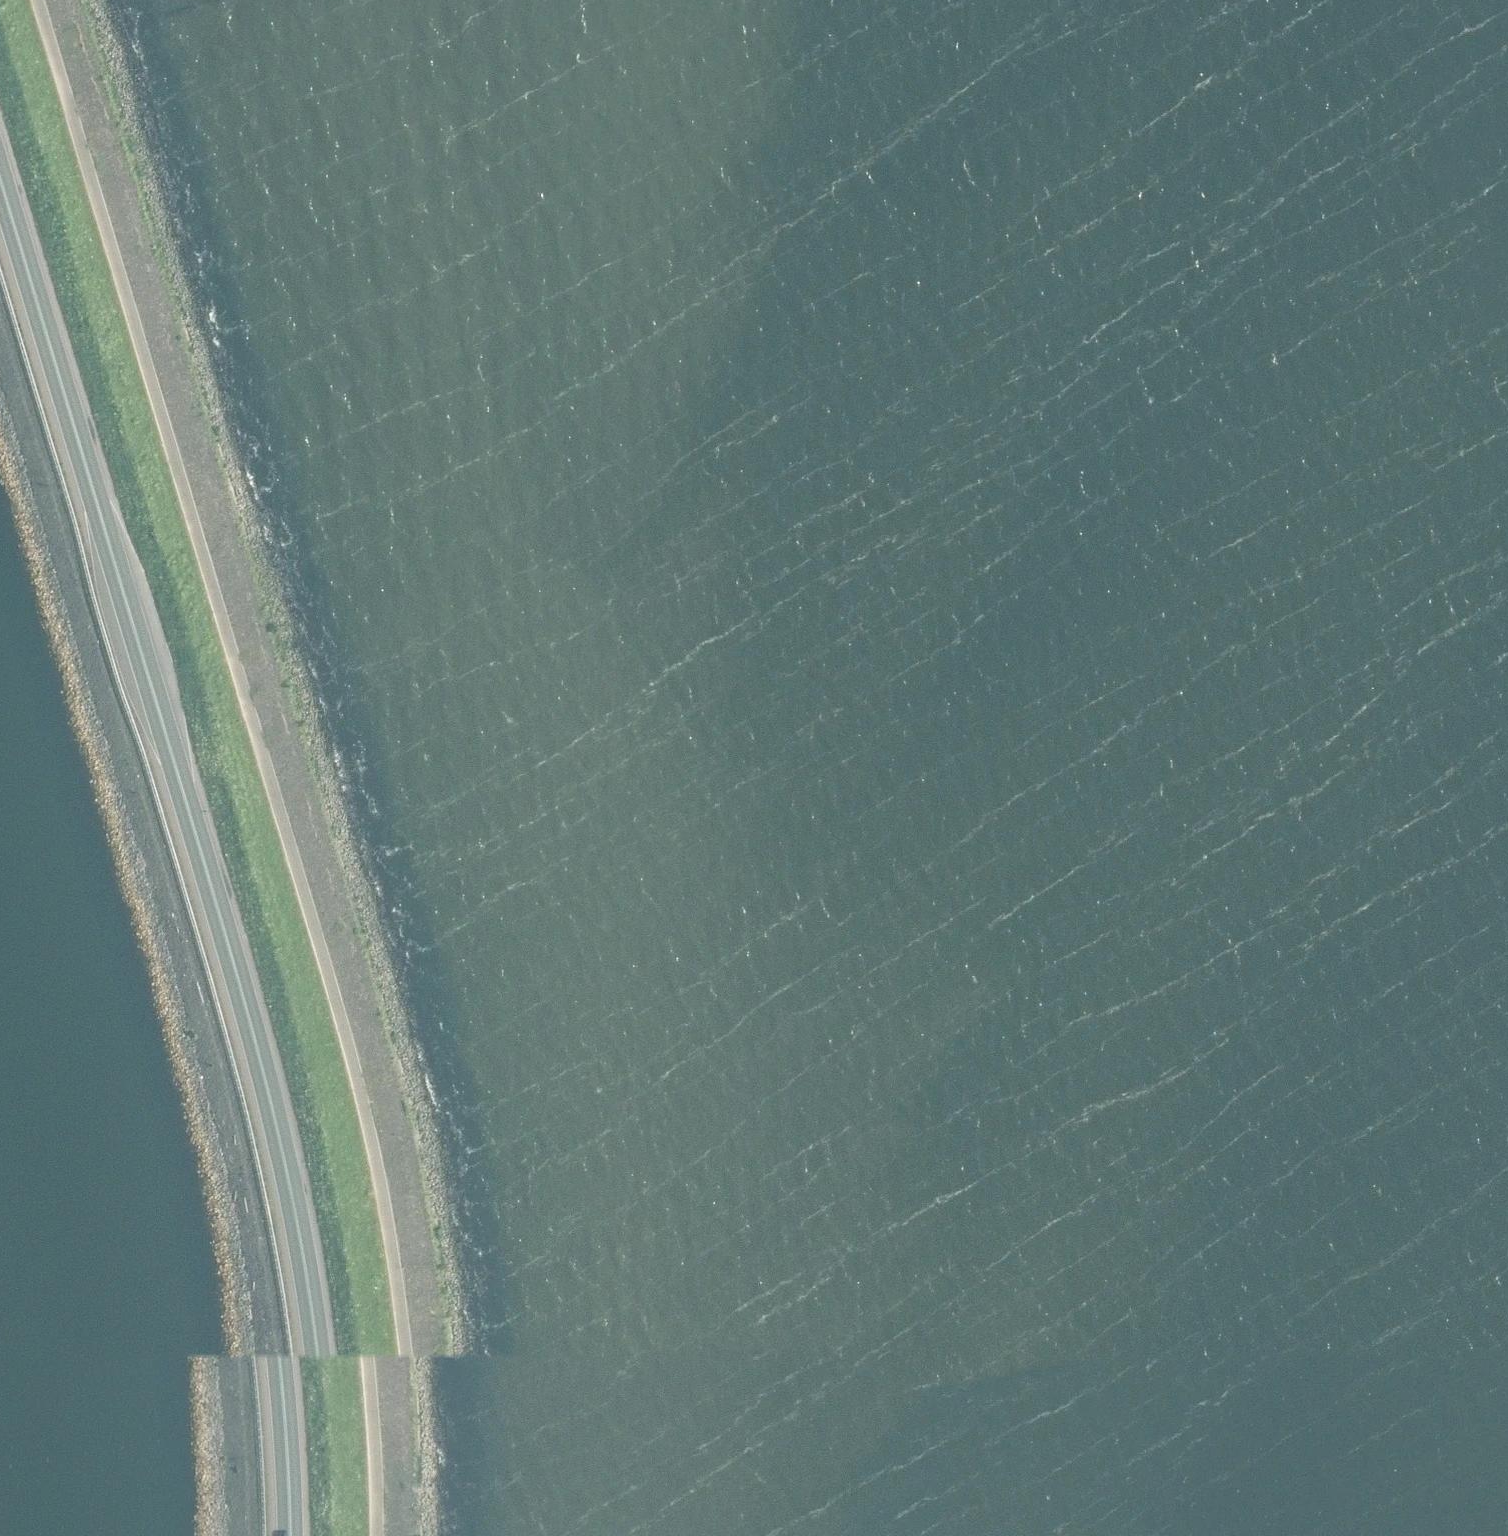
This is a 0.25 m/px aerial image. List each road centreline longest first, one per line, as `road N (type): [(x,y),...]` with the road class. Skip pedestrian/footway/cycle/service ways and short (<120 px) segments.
road 1 (trunk): [(295,1535),(282,1345),(241,1107),(0,283)]

